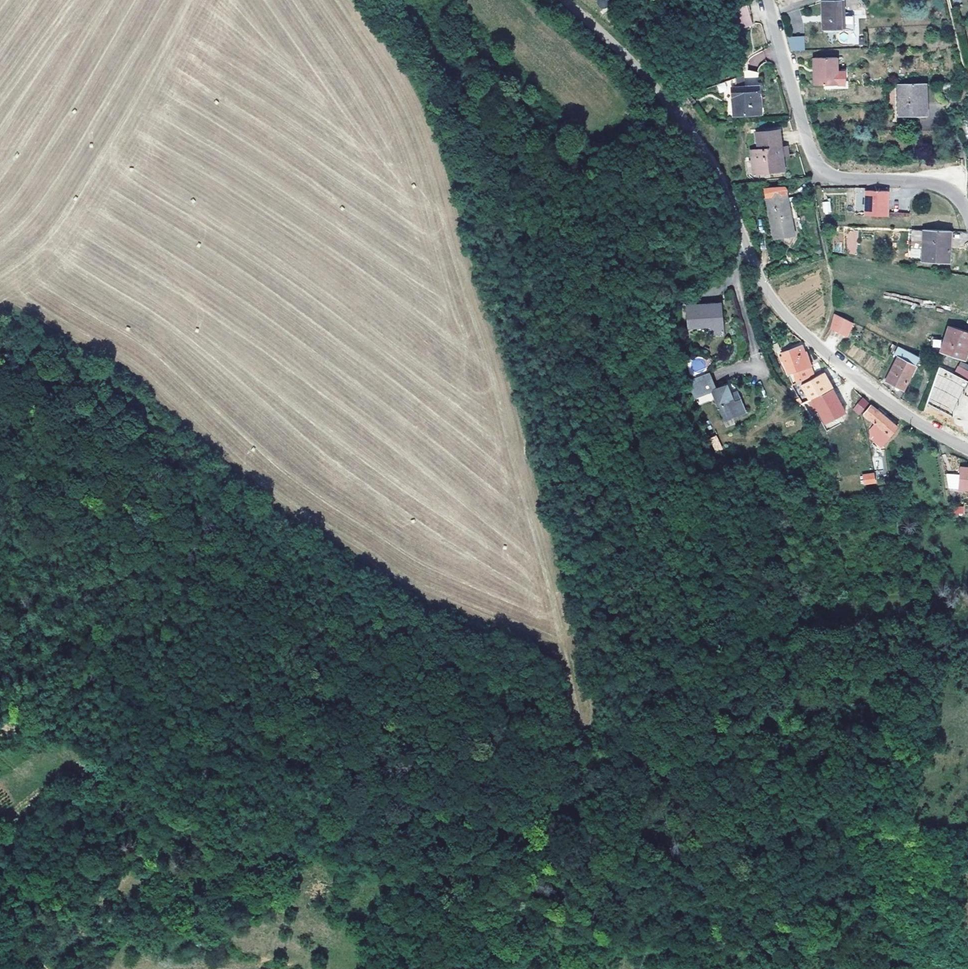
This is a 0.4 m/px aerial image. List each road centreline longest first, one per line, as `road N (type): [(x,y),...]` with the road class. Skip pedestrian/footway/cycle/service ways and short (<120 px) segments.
road 1 (residential): [(967,450),(860,381),(782,310),(707,152)]
road 2 (residential): [(967,217),(936,187),(846,183),(826,175),(811,155),(769,0)]
road 3 (track): [(707,152),(664,92),(565,0)]

